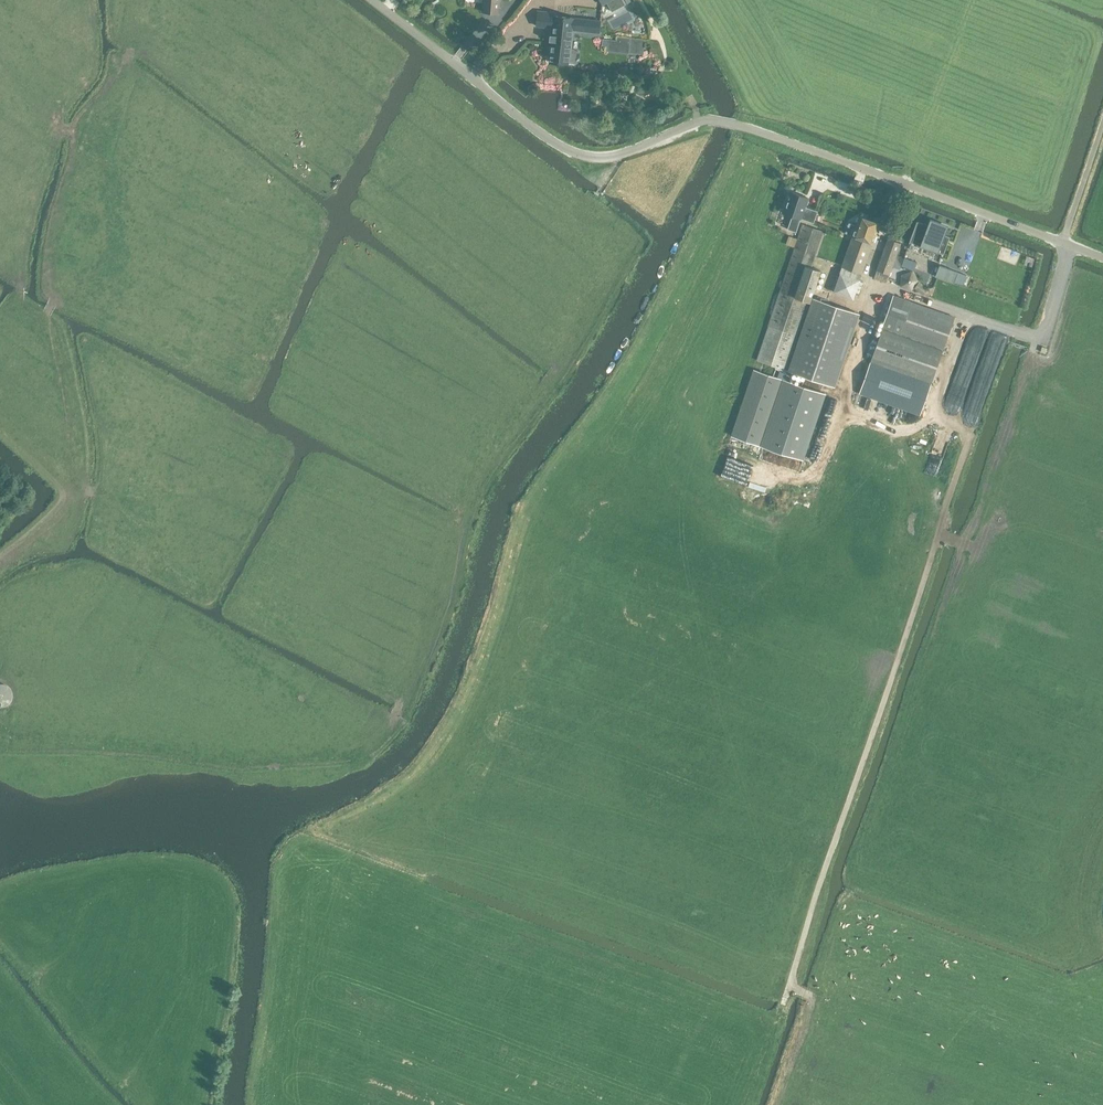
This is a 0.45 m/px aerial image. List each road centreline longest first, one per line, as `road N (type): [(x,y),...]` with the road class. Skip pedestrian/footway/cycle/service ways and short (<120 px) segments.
road 1 (track): [(783,1007),(937,535)]
road 2 (residential): [(708,119),(605,157),(571,152),(372,0)]
road 3 (residential): [(1102,258),(736,124)]
road 4 (track): [(1036,339),(962,544)]
road 5 (track): [(937,535),(1013,331)]
road 6 (track): [(973,0),(903,184)]
road 7 (track): [(777,1104),(810,1011),(810,999),(789,985)]

